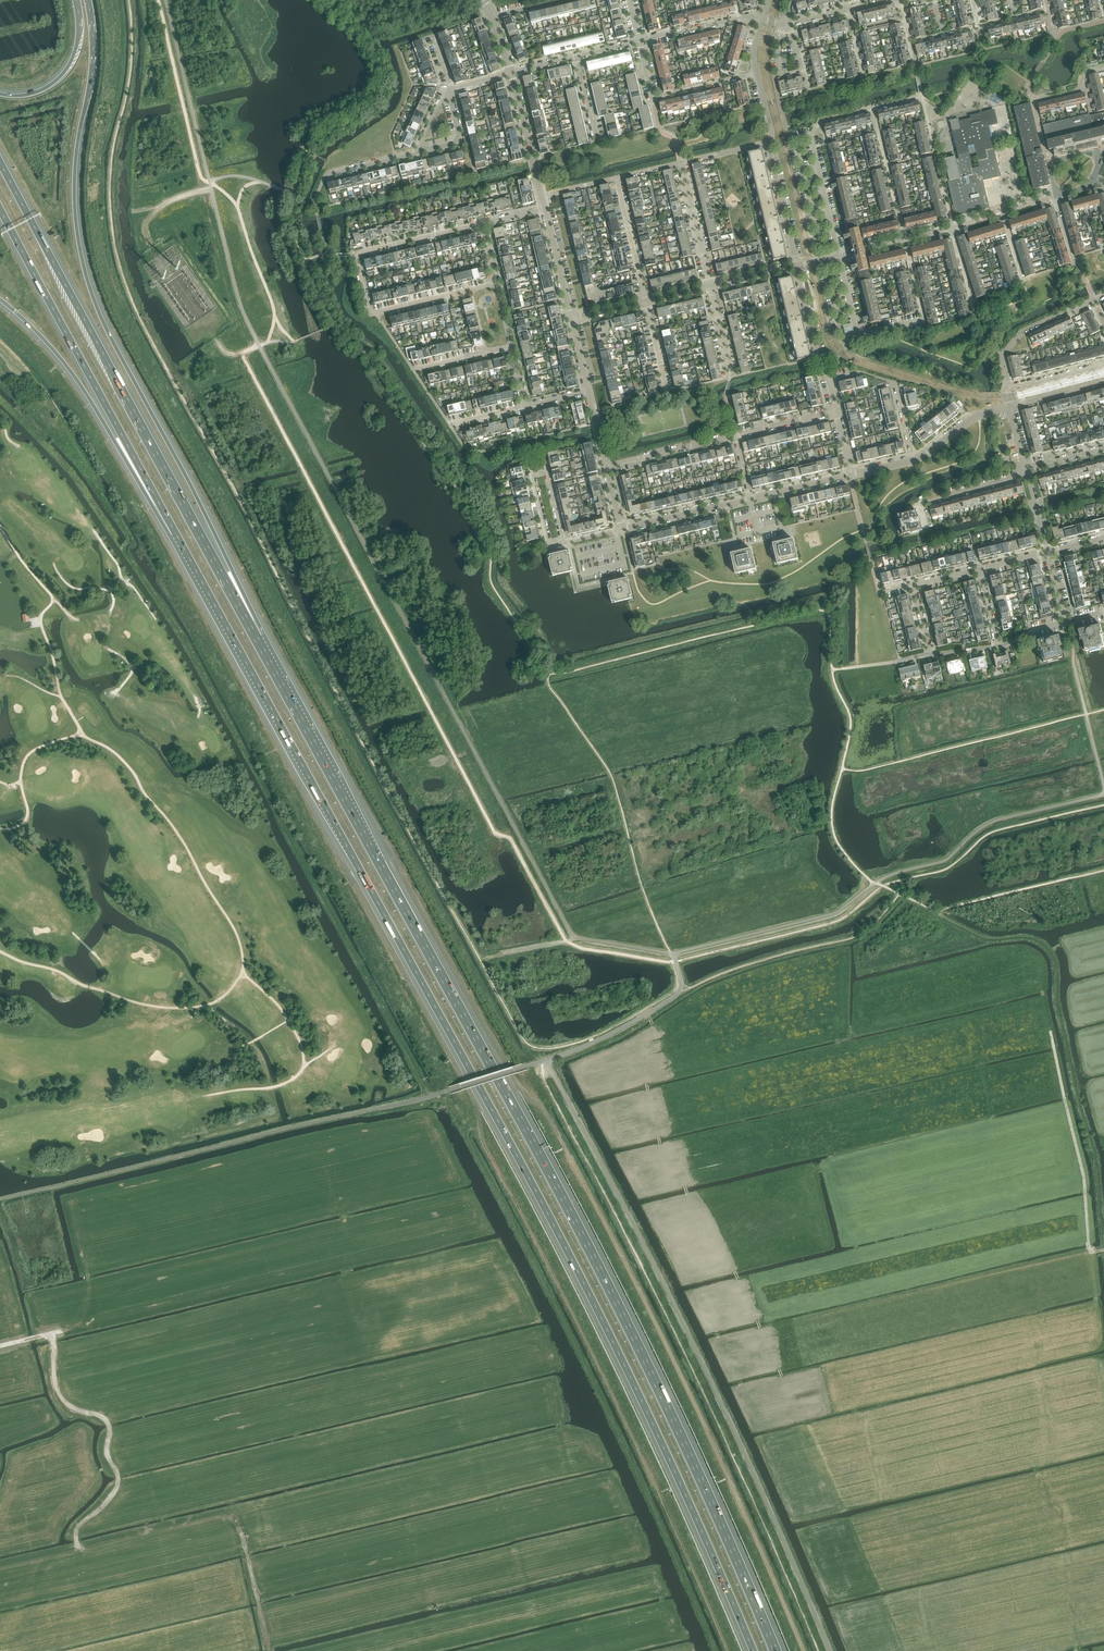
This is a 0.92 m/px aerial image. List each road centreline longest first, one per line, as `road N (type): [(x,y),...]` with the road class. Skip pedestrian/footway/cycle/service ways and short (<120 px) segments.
road 1 (motorway): [(176,534),(541,1200),(650,1418),(753,1650)]
road 2 (motorway): [(776,1650),(594,1258),(257,640)]
road 3 (track): [(0,344),(50,398),(77,443),(130,536),(126,552),(187,642),(432,1096)]
road 4 (motorway): [(257,640),(232,571),(89,285),(75,175),(92,72),(88,0)]
road 5 (track): [(803,1650),(620,1252),(547,1115),(502,1059)]
road 6 (track): [(450,1055),(727,1650)]
road 7 (motorway): [(257,640),(0,159)]
road 8 (motorway): [(0,210),(176,534)]
road 9 (motorway): [(0,300),(57,354),(176,534)]
road 10 (track): [(1043,989),(1085,1177),(1089,1247),(1103,1250)]
road 11 (residential): [(371,313),(356,254),(482,224)]
road 12 (residential): [(954,228),(922,97),(871,109)]
road 13 (residential): [(756,73),(653,98),(640,41)]
road 14 (residential): [(1009,388),(1002,355),(1023,332),(1103,295)]
road 15 (motorway): [(76,0),(78,40),(63,73),(32,94),(0,94)]
road 16 (residential): [(913,460),(895,385),(859,374),(829,381)]
road 17 (residential): [(905,240),(871,109)]
road 18 (tertiary): [(621,529),(750,499)]
road 19 (residential): [(607,468),(735,436)]
road 20 (residential): [(371,313),(496,285)]
road 21 (tertiary): [(541,196),(511,73)]
road 22 (residential): [(645,301),(616,178)]
road 23 (residential): [(710,285),(682,162)]
road 24 (residential): [(797,266),(769,143)]
road 25 (residential): [(839,257),(811,136)]
road 26 (residential): [(640,41),(762,20)]
road 27 (residential): [(829,381),(797,266)]

